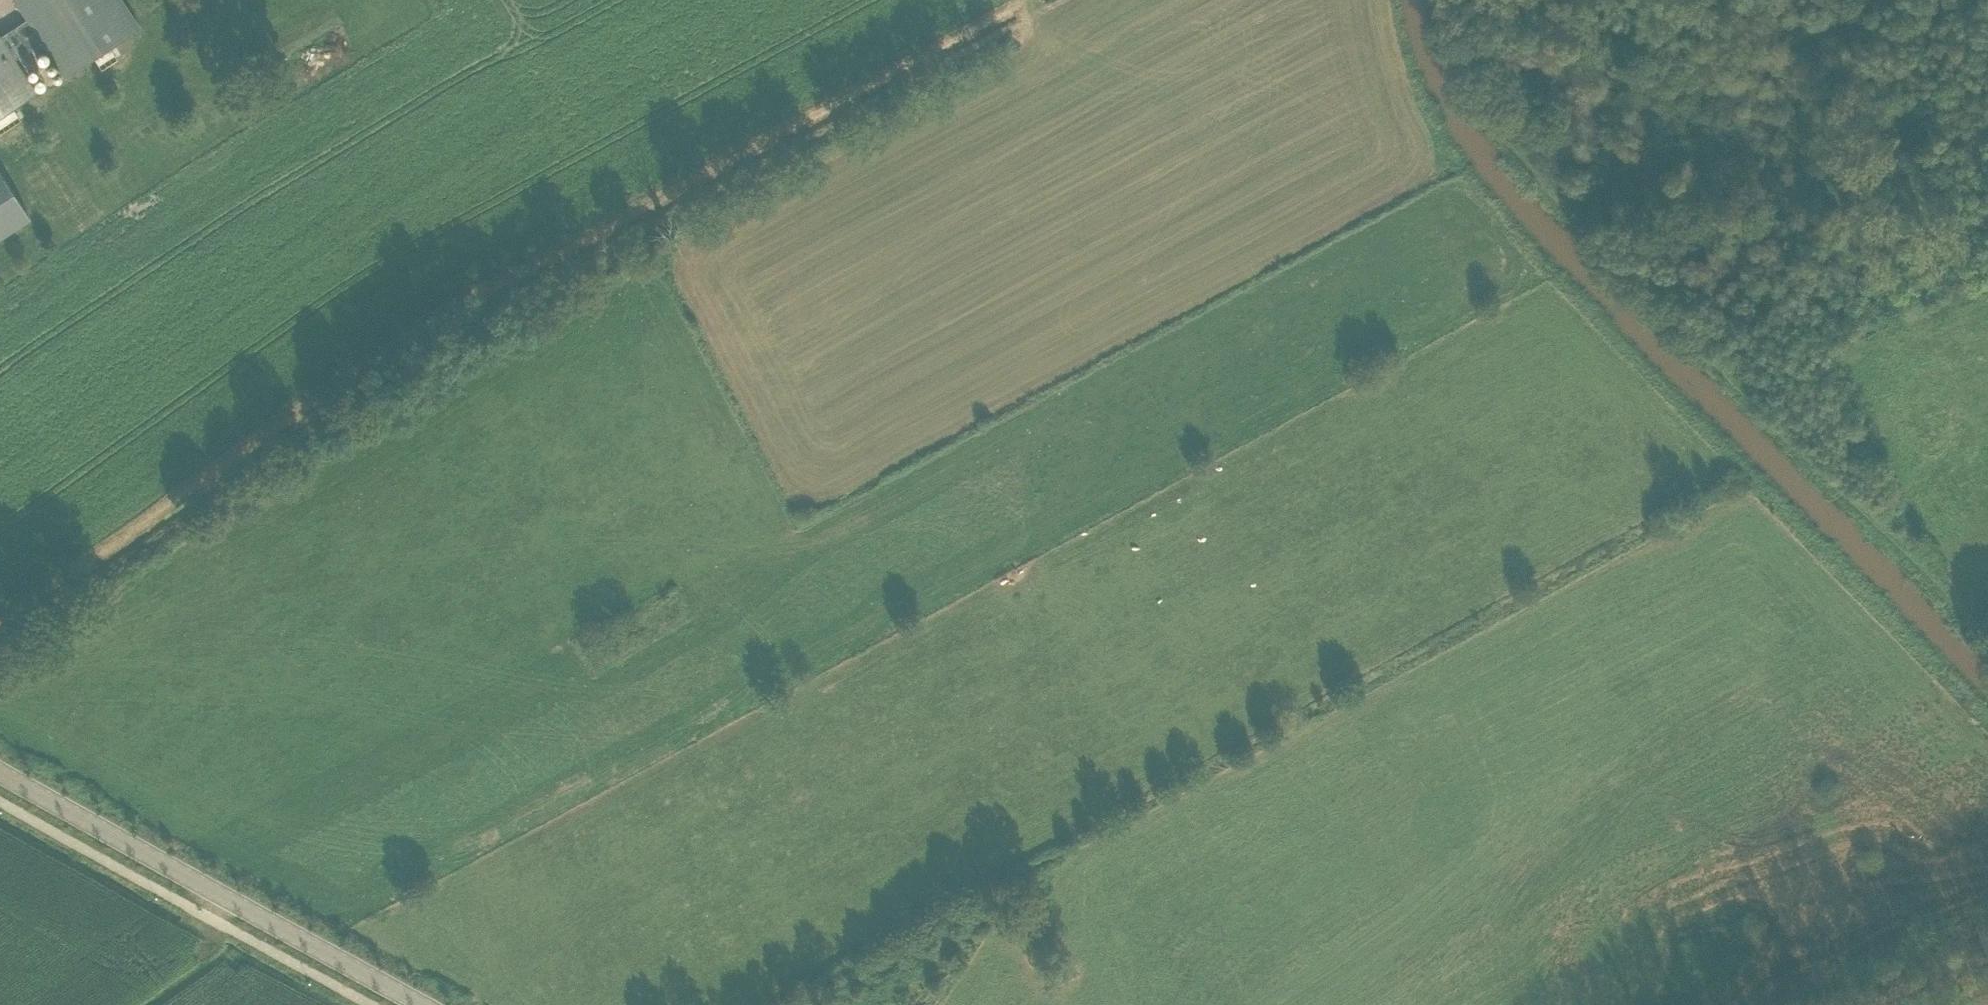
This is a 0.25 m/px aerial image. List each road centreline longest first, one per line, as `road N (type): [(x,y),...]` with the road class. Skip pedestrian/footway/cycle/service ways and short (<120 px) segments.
road 1 (tertiary): [(419,1004),(0,779)]

